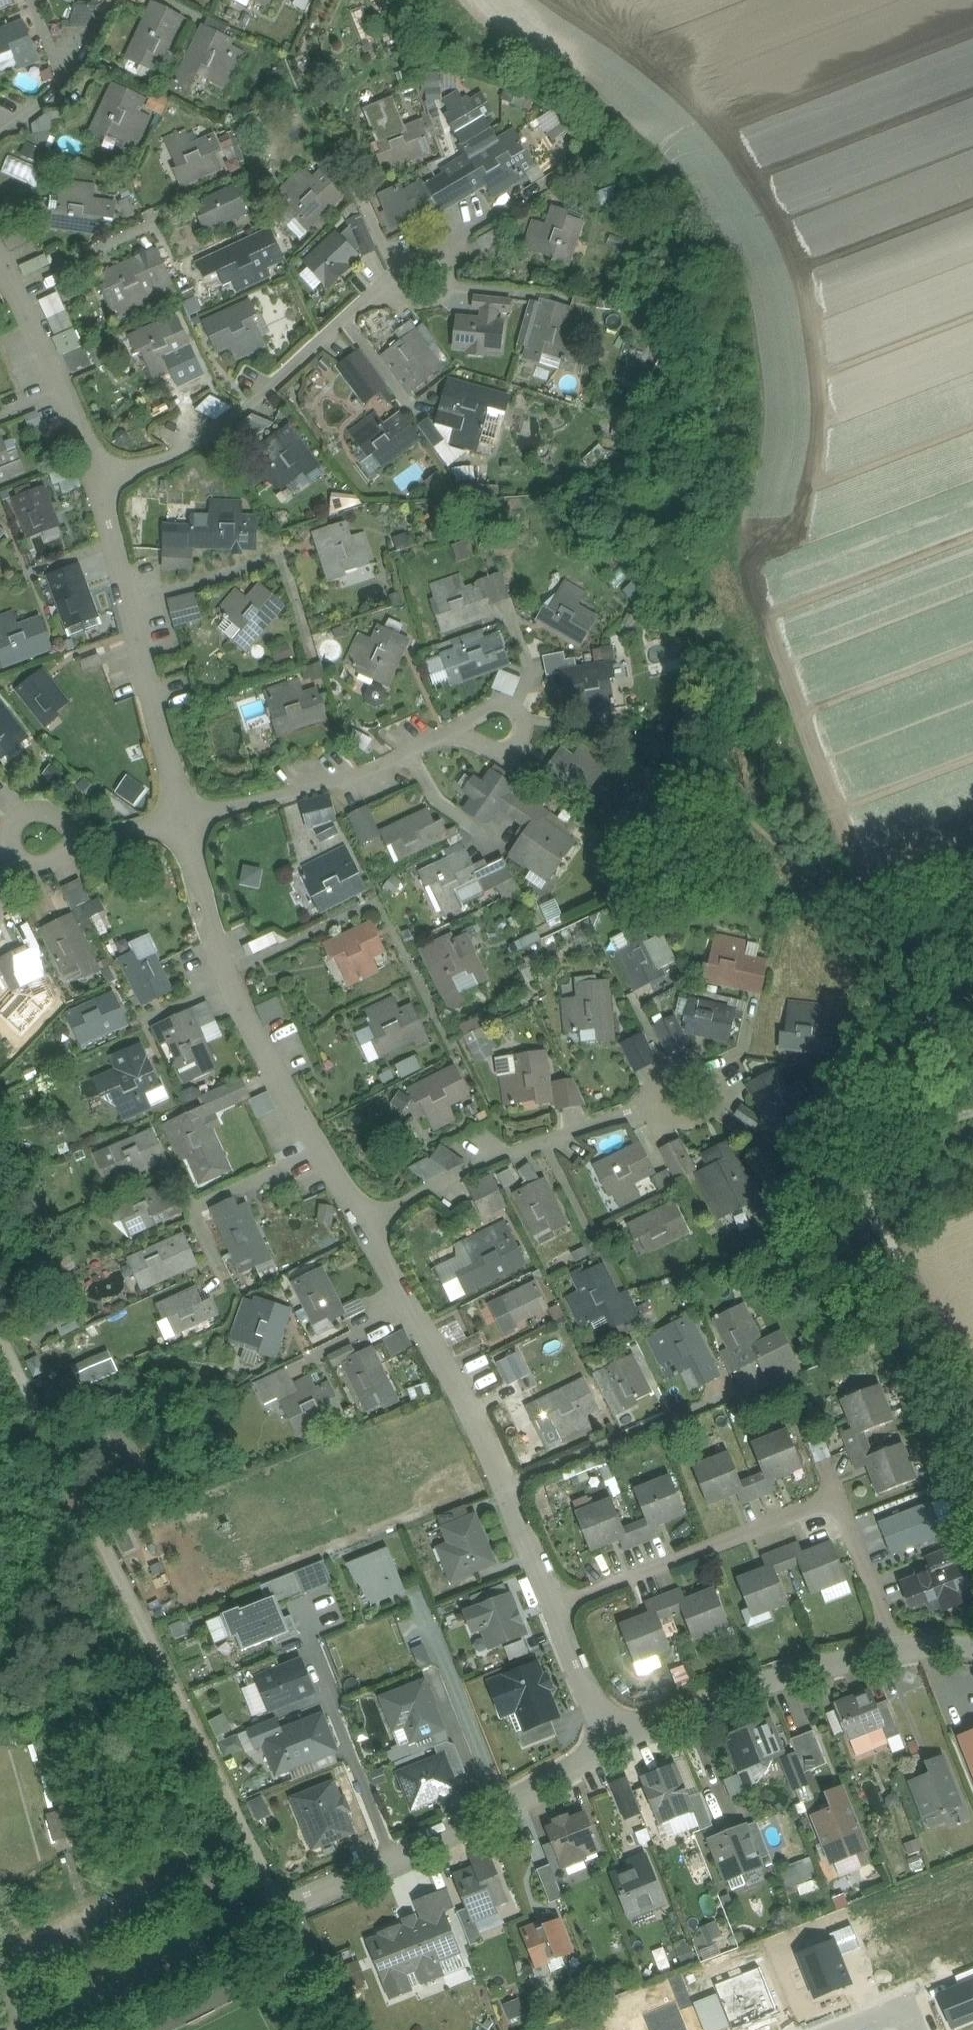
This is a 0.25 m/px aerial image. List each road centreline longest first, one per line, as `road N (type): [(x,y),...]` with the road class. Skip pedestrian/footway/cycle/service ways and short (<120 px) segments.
road 1 (track): [(0,1318),(249,1793),(358,2029)]
road 2 (residential): [(365,1227),(434,1185),(508,1154),(688,1096),(882,1221)]
road 3 (residential): [(892,1649),(844,1514),(831,1502),(558,1609)]
road 4 (residential): [(188,822),(222,961),(264,1052),(365,1227)]
road 5 (residential): [(365,1227),(472,1413),(558,1609)]
road 6 (residential): [(442,264),(381,297),(290,380),(188,450),(103,490)]
road 7 (track): [(972,1434),(882,1221),(935,1082)]
road 8 (residential): [(609,1742),(476,1821),(296,1902)]
road 9 (residential): [(526,724),(188,822)]
road 10 (residential): [(103,490),(188,822)]
road 11 (residential): [(892,1649),(782,1675),(609,1742)]
road 12 (residential): [(0,266),(36,329),(103,490)]
road 13 (residential): [(6,854),(188,822)]
road 14 (residential): [(558,1609),(609,1742)]

